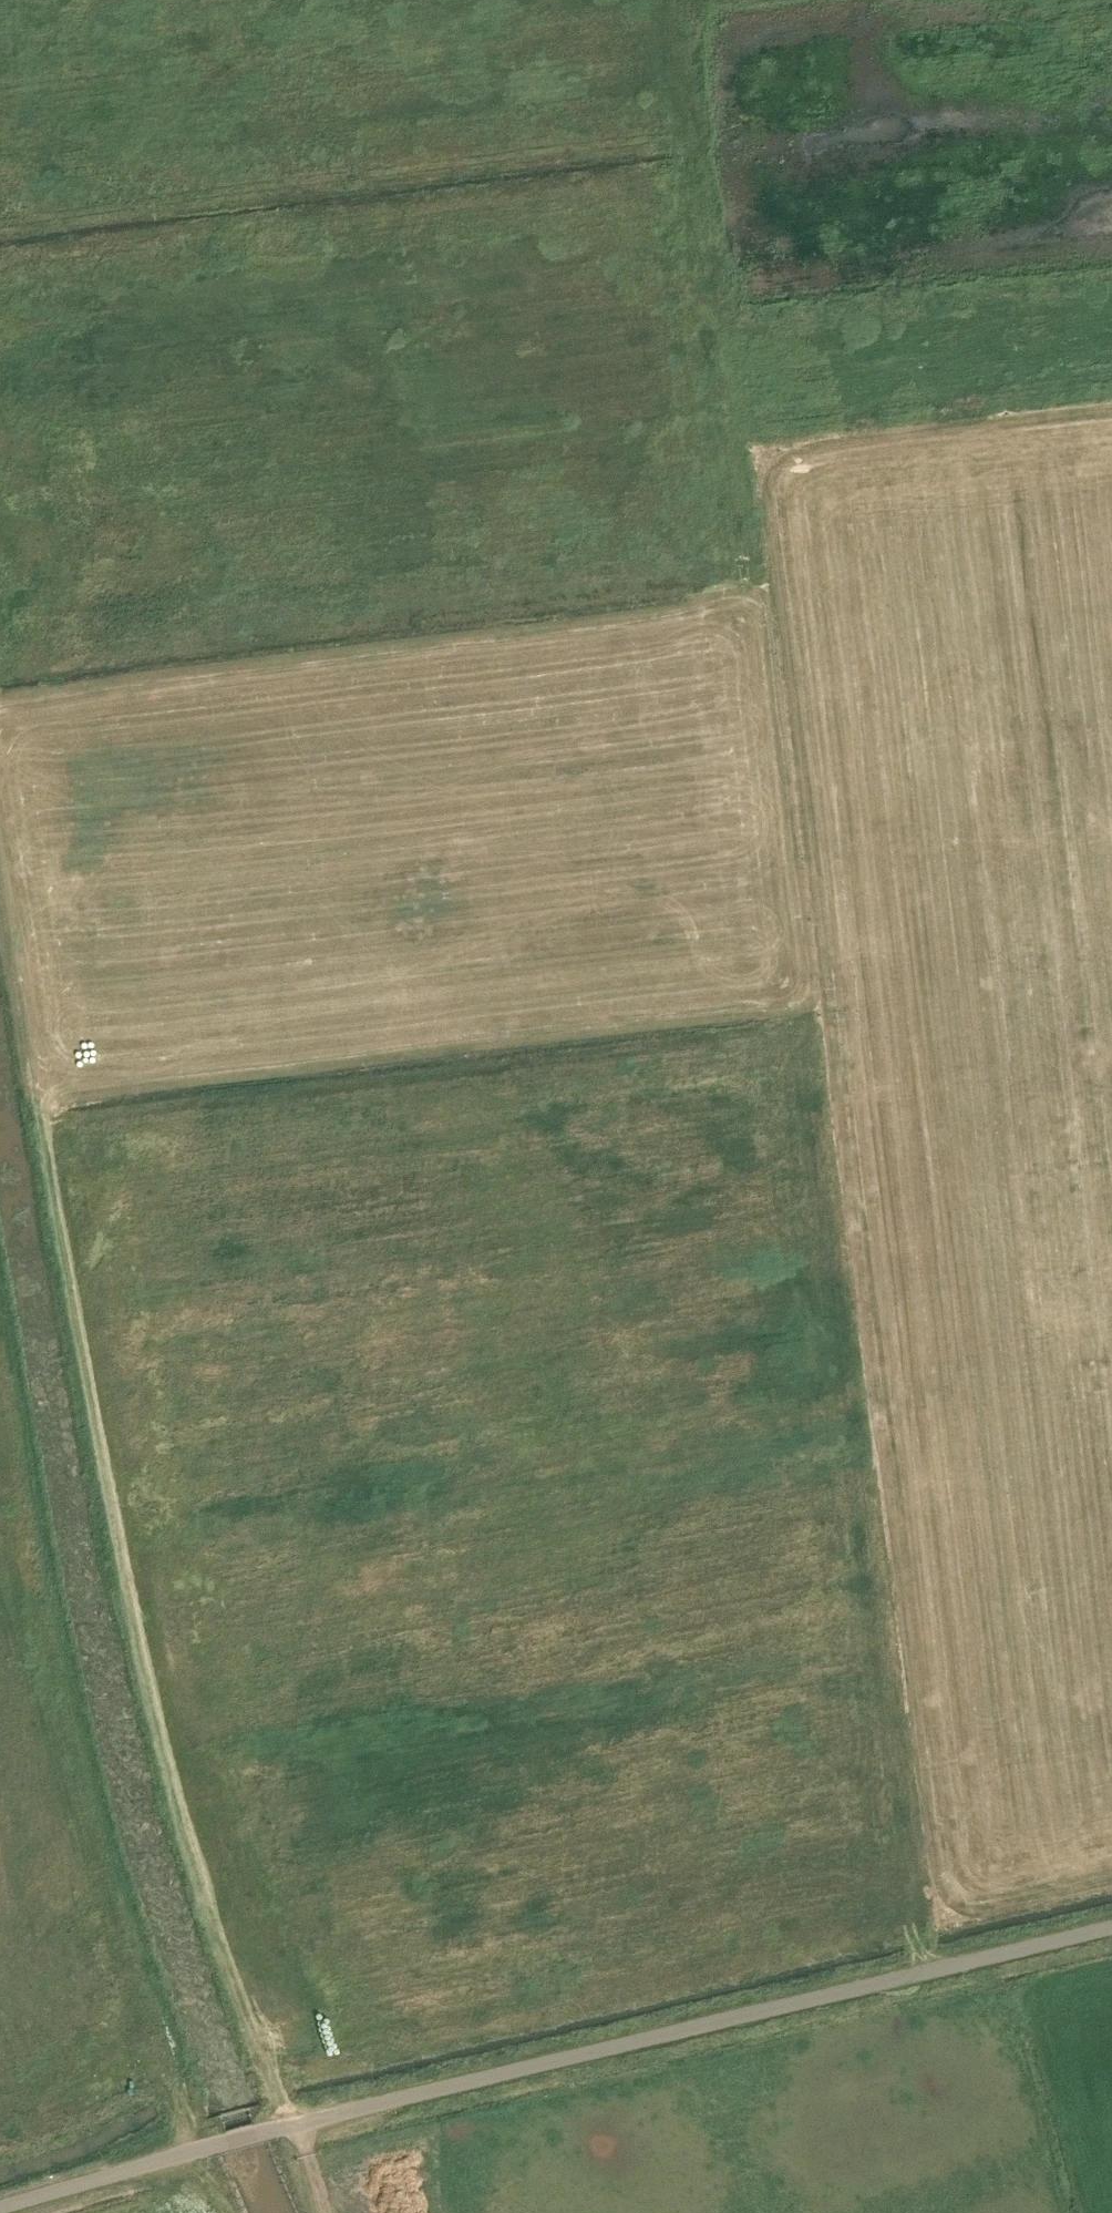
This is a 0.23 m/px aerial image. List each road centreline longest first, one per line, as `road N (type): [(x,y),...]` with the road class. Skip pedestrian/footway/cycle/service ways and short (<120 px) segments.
road 1 (unclassified): [(0,2208),(265,2132),(1111,1925)]

